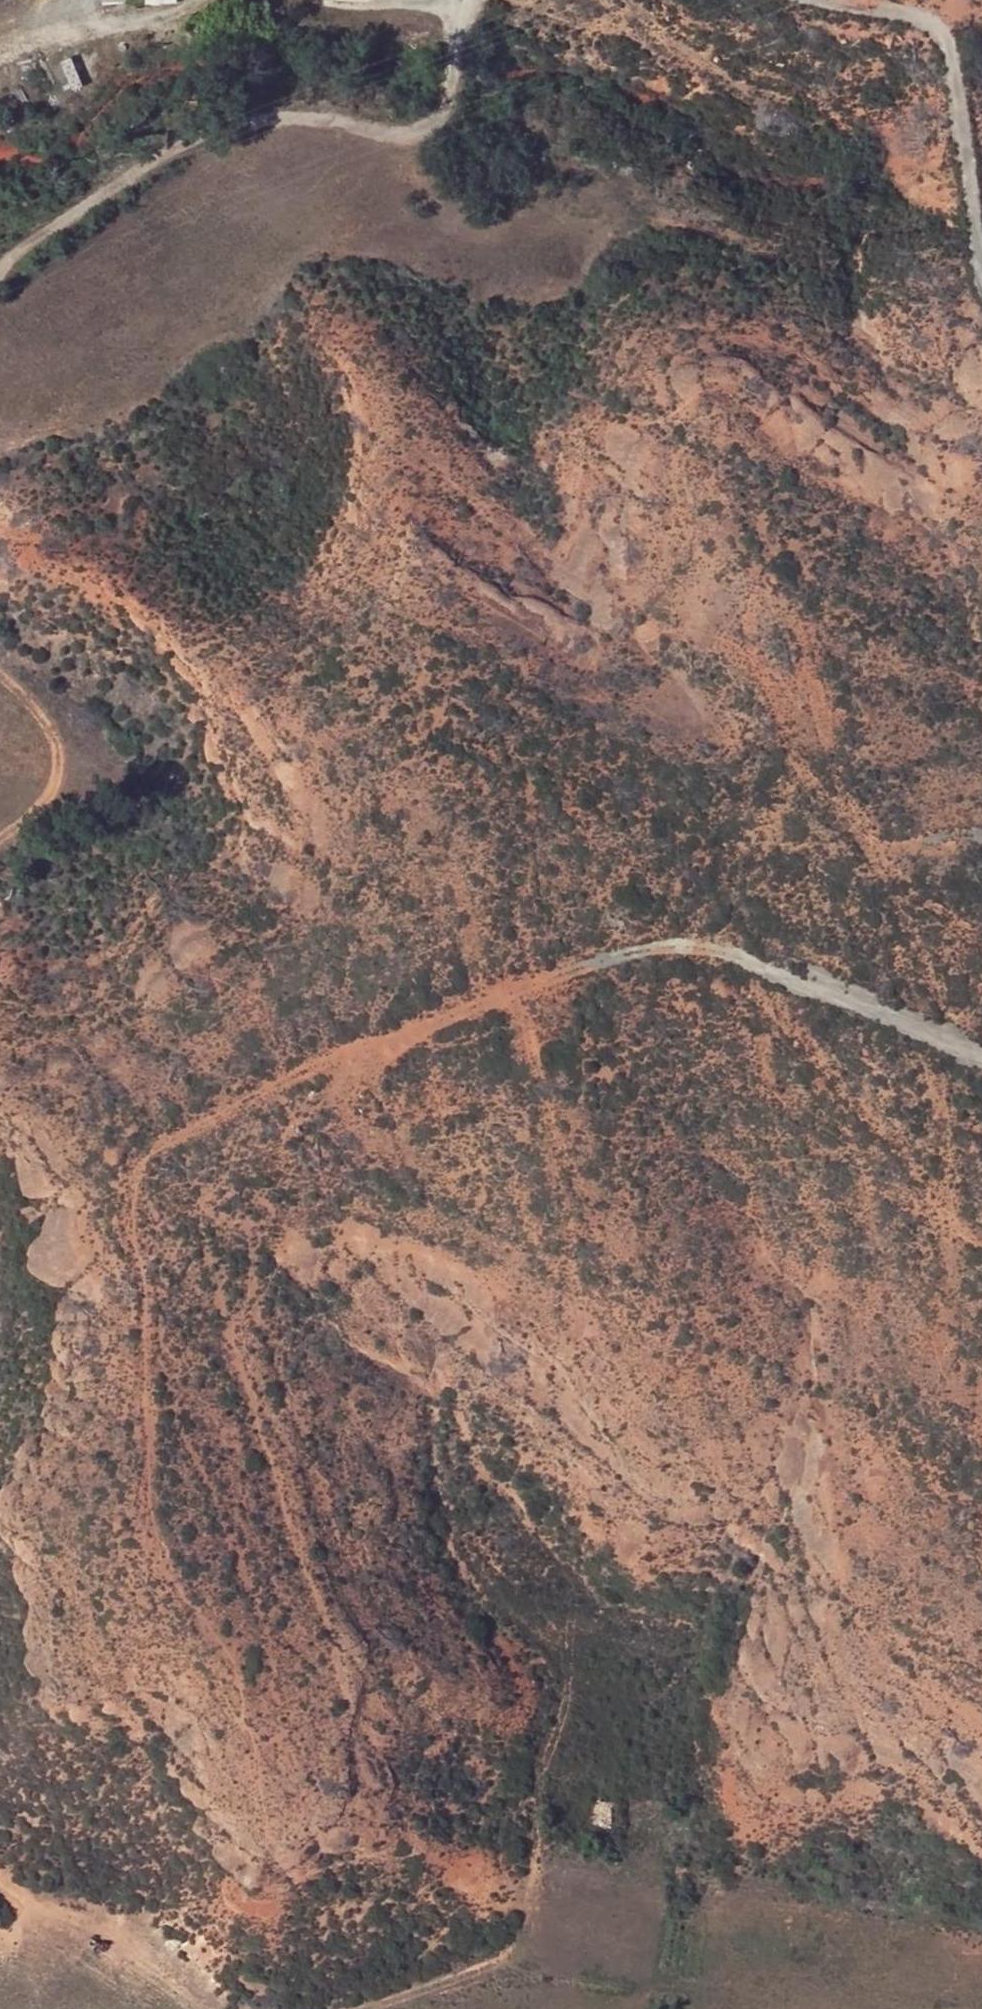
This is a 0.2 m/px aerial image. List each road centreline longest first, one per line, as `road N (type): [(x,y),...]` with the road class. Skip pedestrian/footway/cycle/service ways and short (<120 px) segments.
road 1 (track): [(981,1051),(768,959),(652,937),(601,944),(338,1063)]
road 2 (track): [(465,0),(446,96),(428,127),(403,135),(300,118),(233,126),(154,154),(10,254),(0,275)]
road 3 (track): [(868,0),(934,17),(949,29),(981,268)]

